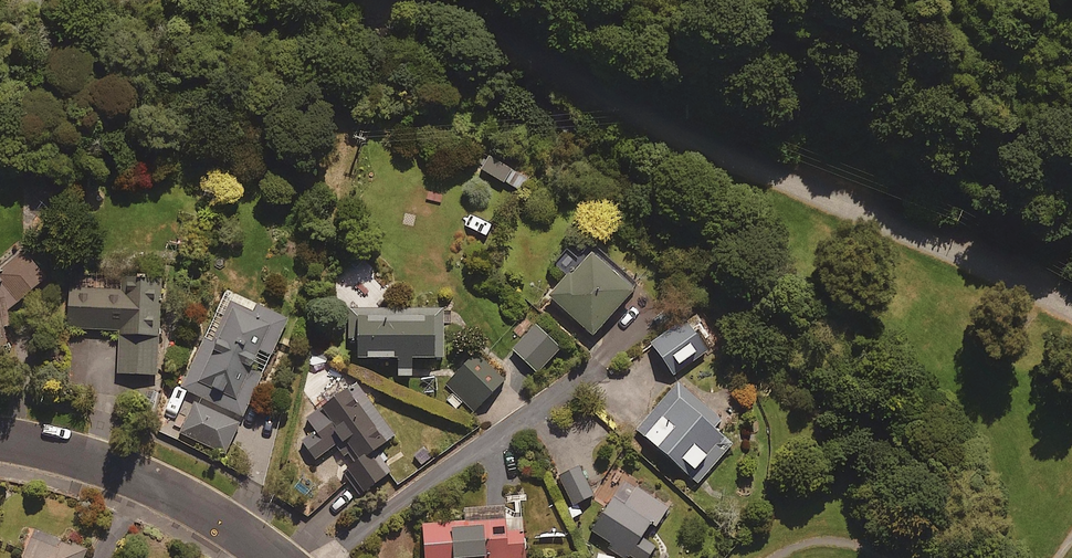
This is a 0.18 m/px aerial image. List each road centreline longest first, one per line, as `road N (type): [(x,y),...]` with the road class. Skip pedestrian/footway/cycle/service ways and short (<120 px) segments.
road 1 (residential): [(1071,308),(692,138),(498,30),(385,0)]
road 2 (residential): [(276,557),(185,499),(108,466),(0,438)]

